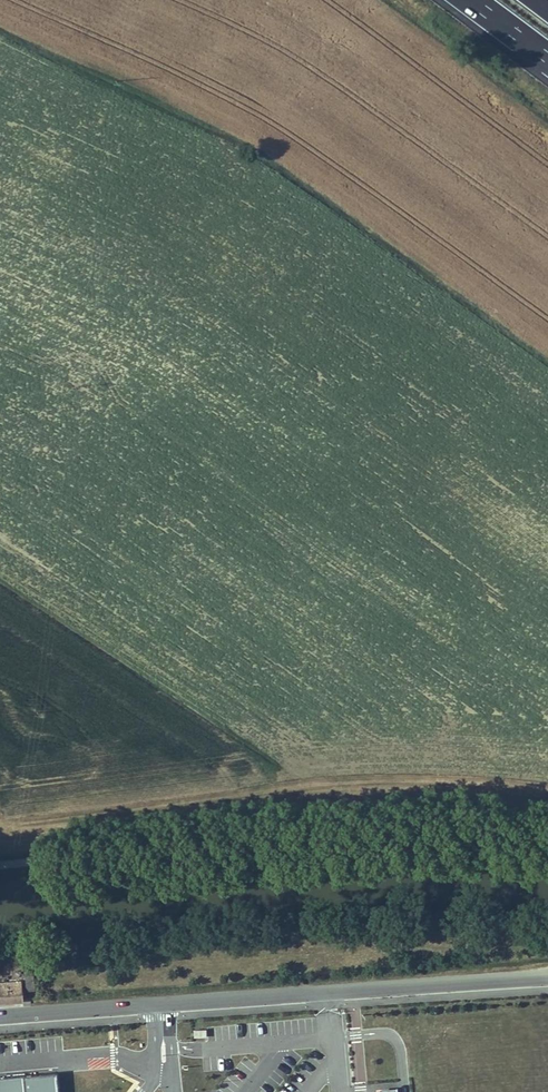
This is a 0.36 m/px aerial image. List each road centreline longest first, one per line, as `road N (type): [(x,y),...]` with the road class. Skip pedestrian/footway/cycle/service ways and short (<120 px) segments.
road 1 (tertiary): [(0,1016),(547,979)]

